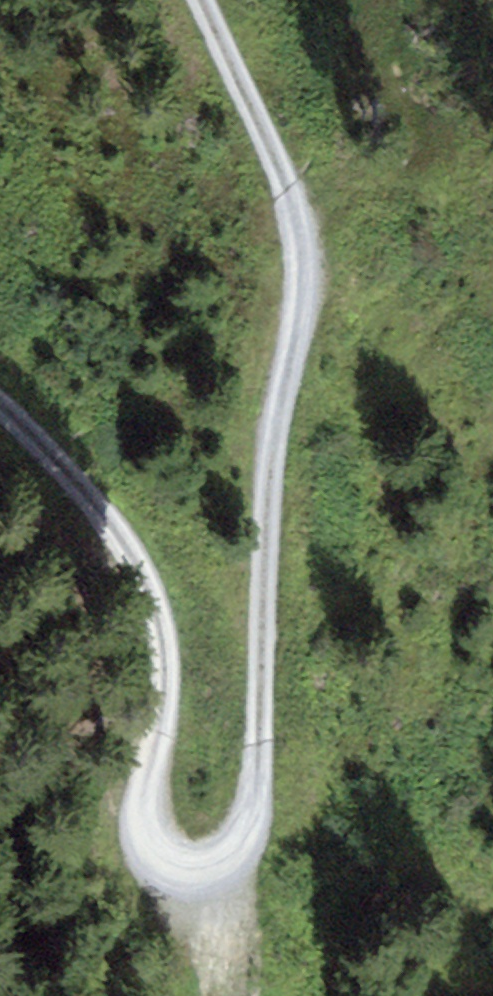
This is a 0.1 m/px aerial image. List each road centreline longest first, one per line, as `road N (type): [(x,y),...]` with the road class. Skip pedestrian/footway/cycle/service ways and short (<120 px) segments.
road 1 (track): [(200,0),(288,191),(300,268),(274,438),(259,782),(229,859),(204,868),(168,863),(151,839),(147,788),(163,663),(150,606),(126,544),(78,477),(0,404)]
road 2 (track): [(207,995),(204,868)]

